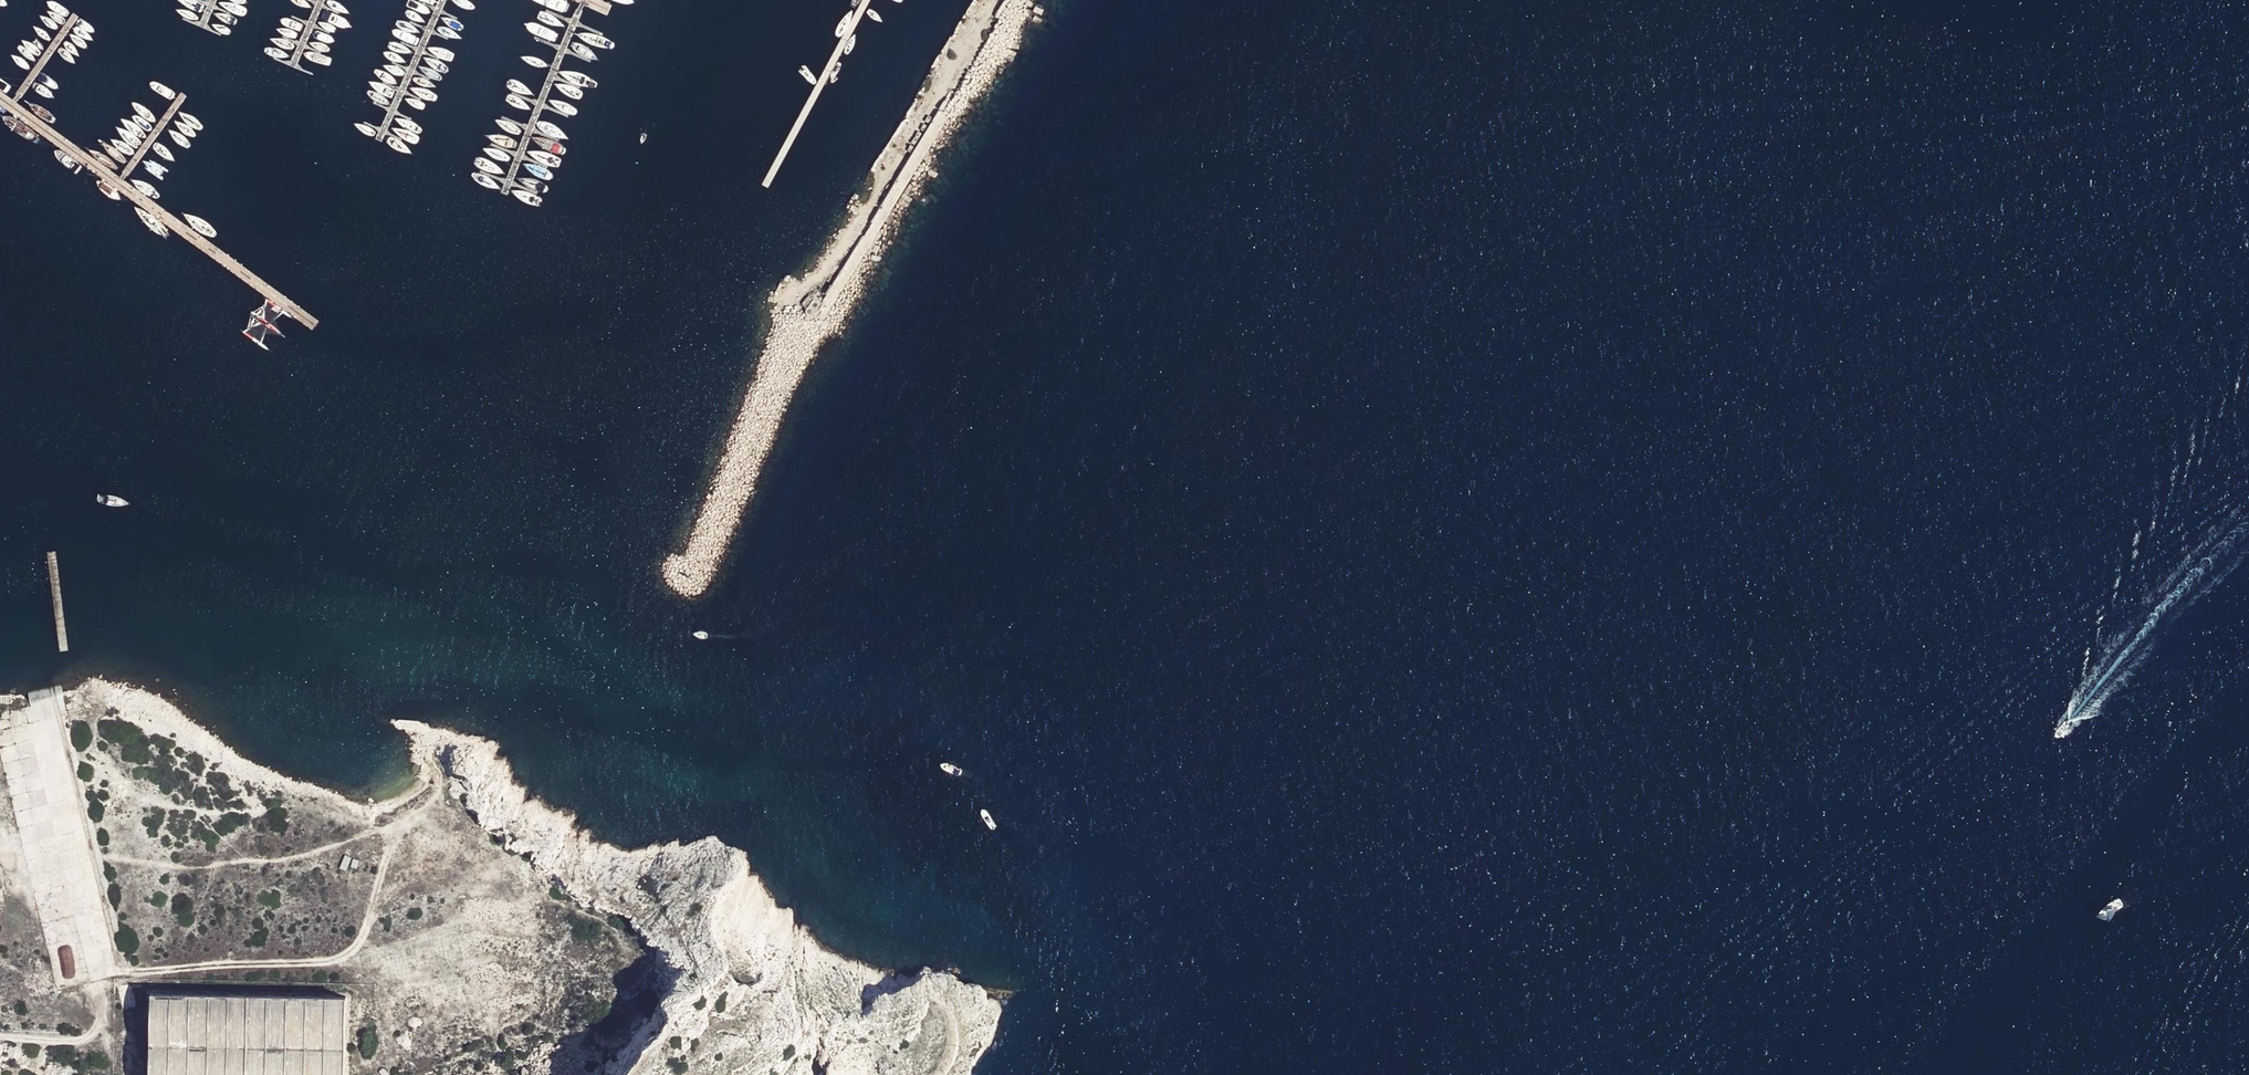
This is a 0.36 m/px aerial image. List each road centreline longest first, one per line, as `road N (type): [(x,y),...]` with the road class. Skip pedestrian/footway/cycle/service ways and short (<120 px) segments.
road 1 (track): [(94,975),(343,956),(364,933),(394,838),(433,802)]
road 2 (track): [(0,859),(71,899),(103,1016),(93,1037),(79,1041),(0,1038)]

